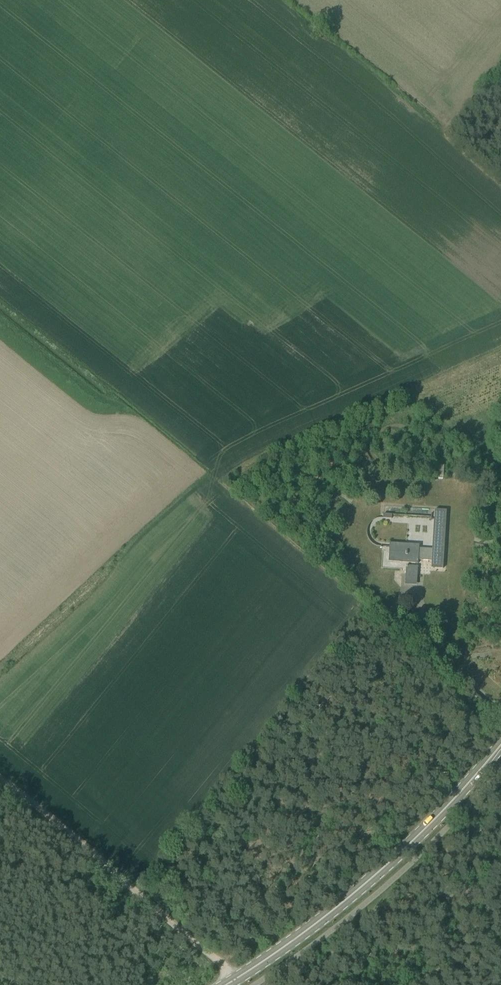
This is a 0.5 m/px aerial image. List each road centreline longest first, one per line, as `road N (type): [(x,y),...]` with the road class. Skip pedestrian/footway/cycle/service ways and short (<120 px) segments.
road 1 (secondary): [(212,984),(361,882),(500,729)]

